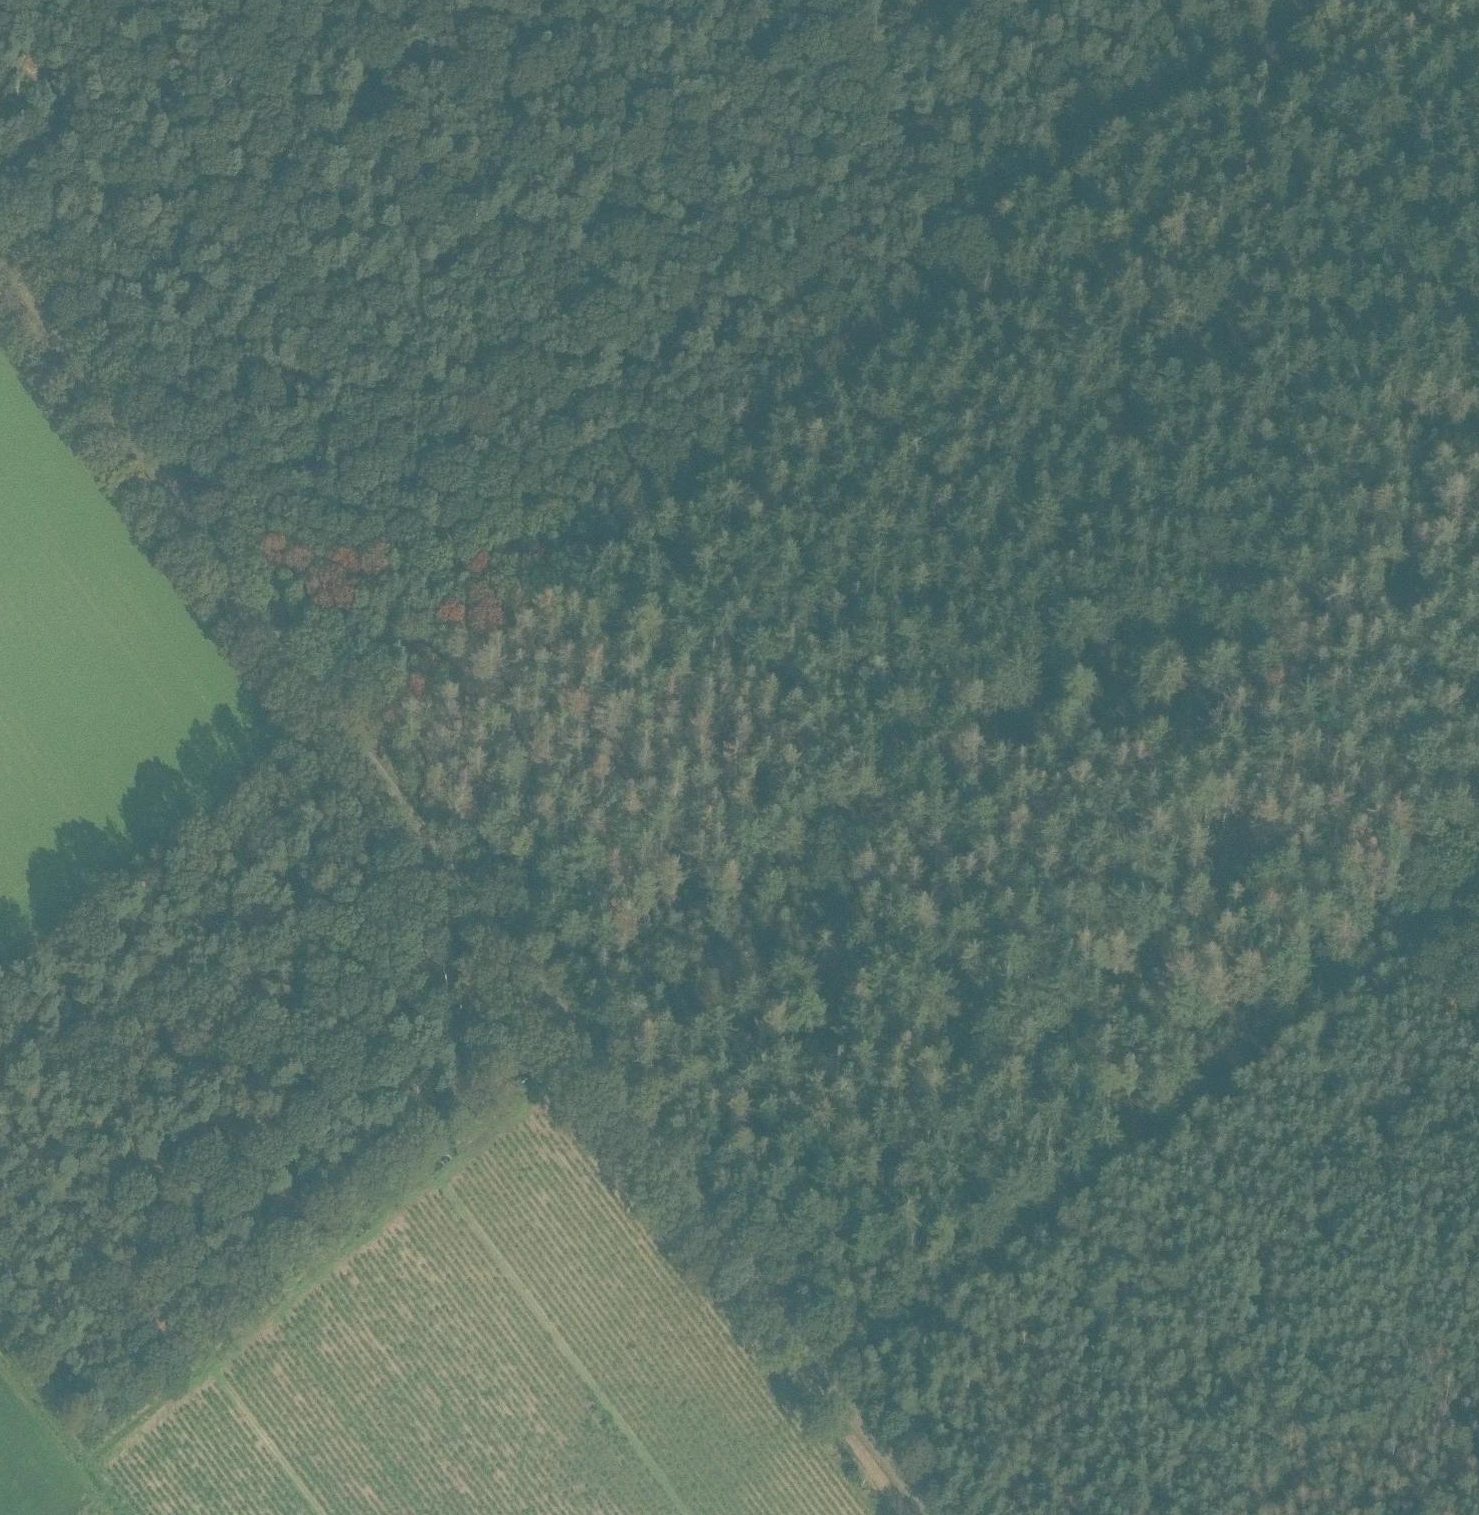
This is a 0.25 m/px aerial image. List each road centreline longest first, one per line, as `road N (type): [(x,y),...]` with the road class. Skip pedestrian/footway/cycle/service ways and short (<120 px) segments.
road 1 (track): [(0,292),(905,1514)]
road 2 (track): [(1478,1039),(1409,944),(1446,914),(970,242),(1340,0)]
road 3 (track): [(985,262),(951,289),(851,242),(590,236),(468,157),(257,114),(157,54),(113,0)]
road 4 (track): [(788,0),(970,242)]

